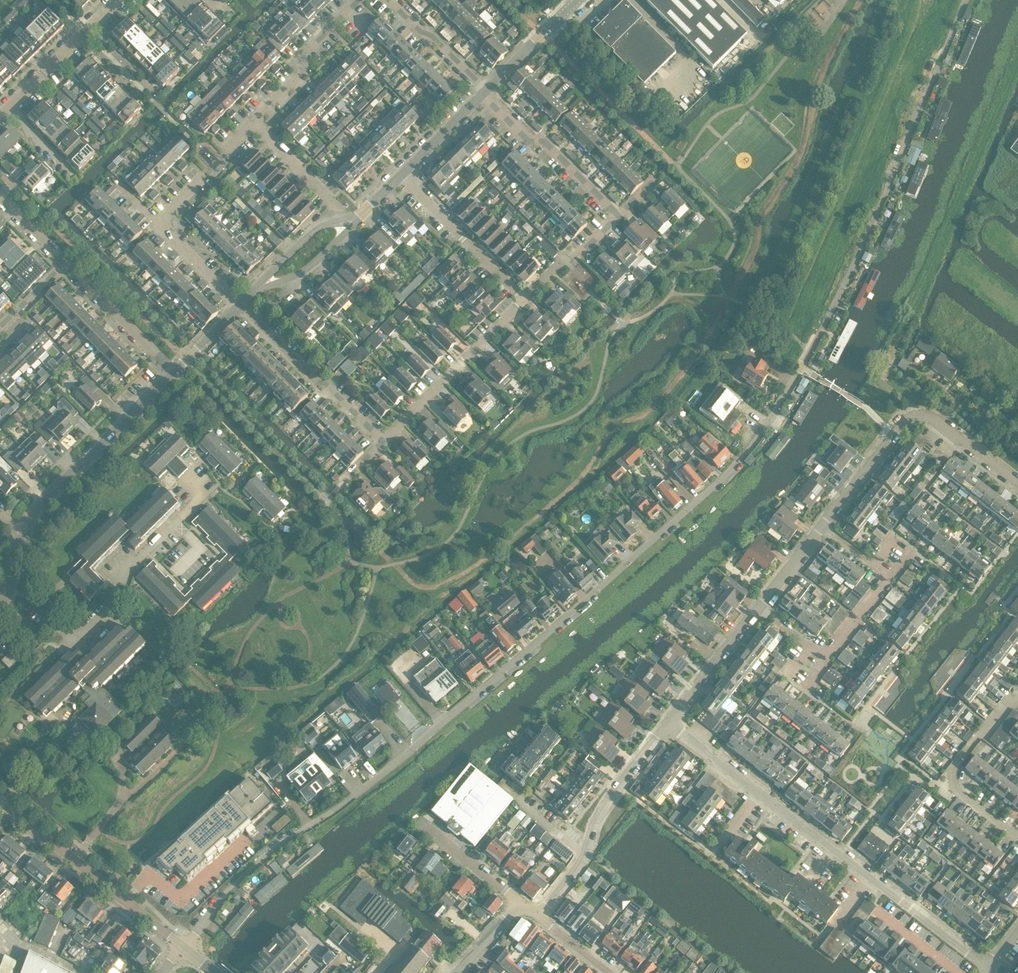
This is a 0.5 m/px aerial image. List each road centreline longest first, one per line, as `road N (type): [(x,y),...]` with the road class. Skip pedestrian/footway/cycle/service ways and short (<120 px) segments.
road 1 (residential): [(184,949),(259,863),(351,800),(744,456),(853,268),(966,0)]
road 2 (track): [(786,328),(923,0)]
road 3 (residential): [(24,531),(36,508),(177,369)]
road 4 (tertiary): [(11,807),(184,949)]
road 5 (residential): [(74,640),(111,605),(121,577),(203,494),(185,475)]
road 6 (residential): [(384,442),(525,300)]
road 7 (residential): [(1017,693),(949,780),(1017,838)]
road 8 (residential): [(384,442),(241,305)]
road 9 (residential): [(619,216),(544,143),(531,142),(486,91)]
road 10 (residential): [(525,300),(400,176)]
road 11 (residential): [(256,119),(359,0)]
road 12 (residential): [(177,369),(65,262)]
road 13 (residential): [(9,109),(119,0)]
road 14 (residential): [(1017,483),(932,419),(913,416),(894,437)]
road 15 (residential): [(588,851),(593,827),(666,722)]
road 16 (residential): [(666,722),(759,605)]
road 17 (residential): [(988,967),(870,878)]
road 18 (residential): [(352,222),(256,119)]
road 19 (residential): [(870,878),(759,795)]
road 20 (residential): [(486,91),(391,0)]
road 21 (residential): [(525,300),(619,216)]
road 22 (residential): [(400,176),(486,91)]

